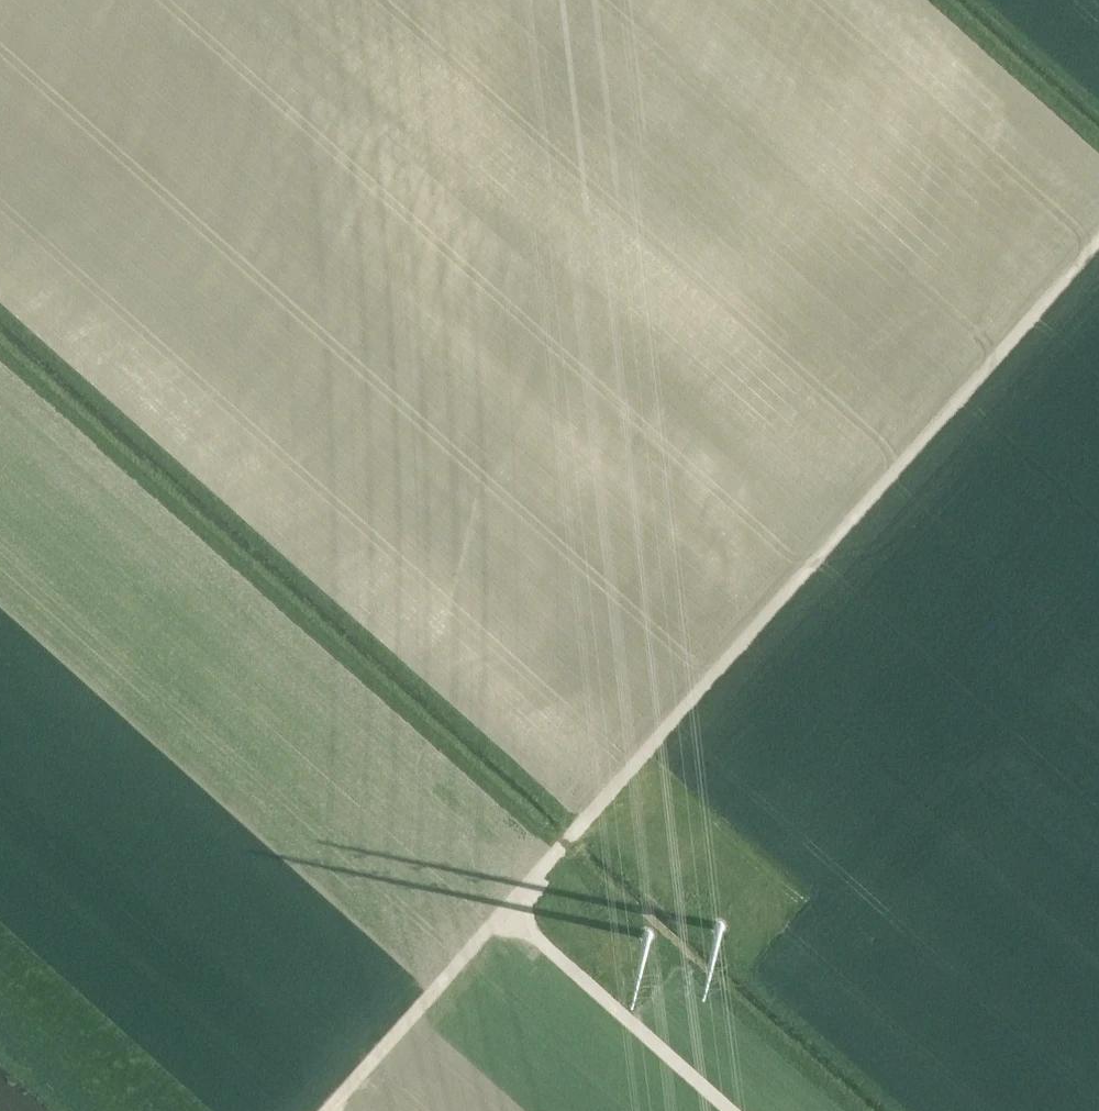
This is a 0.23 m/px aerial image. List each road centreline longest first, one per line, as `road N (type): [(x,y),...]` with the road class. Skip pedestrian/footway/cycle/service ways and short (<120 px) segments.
road 1 (track): [(332,1110),(1098,244)]
road 2 (track): [(506,910),(732,1110)]

